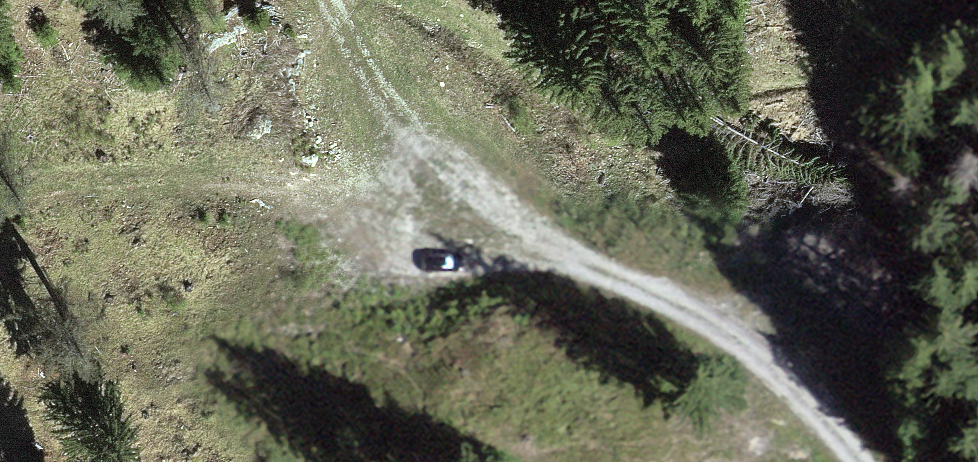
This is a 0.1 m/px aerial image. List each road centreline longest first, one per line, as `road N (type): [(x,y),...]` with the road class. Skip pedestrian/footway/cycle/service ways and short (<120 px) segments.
road 1 (track): [(329,0),(494,217),(692,328),(845,461)]
road 2 (track): [(413,0),(591,99),(977,57)]

